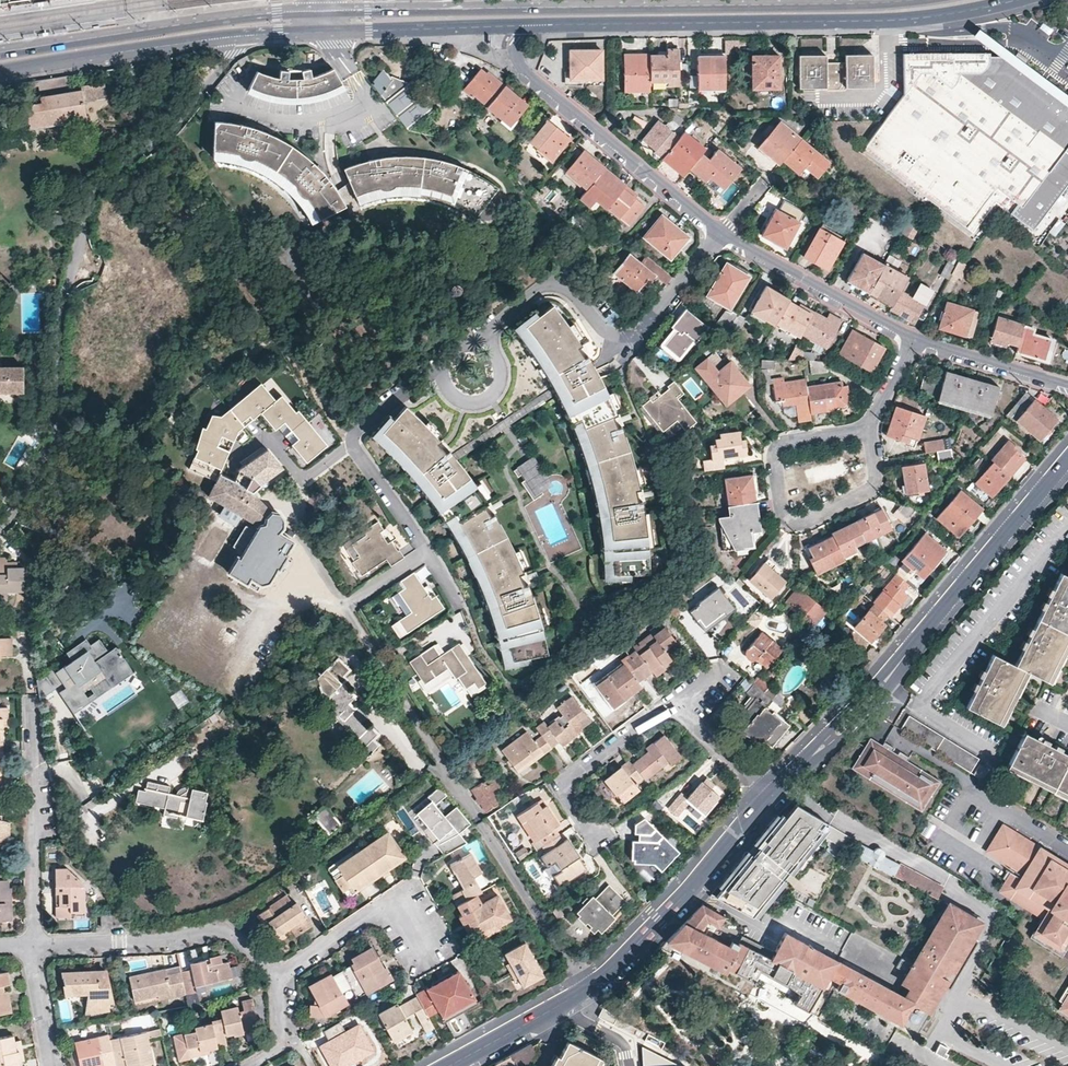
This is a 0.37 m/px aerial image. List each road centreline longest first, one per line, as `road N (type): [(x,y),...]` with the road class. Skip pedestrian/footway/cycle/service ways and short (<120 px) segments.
road 1 (residential): [(0,530),(60,438),(59,322),(96,193),(193,108),(242,37)]
road 2 (primary): [(892,0),(325,13)]
road 3 (primary): [(526,27),(891,19),(1015,0)]
road 4 (residential): [(765,797),(695,886),(588,989),(452,1065)]
road 5 (primary): [(325,13),(0,53)]
road 6 (residential): [(723,229),(535,78),(517,53),(526,27)]
road 7 (residential): [(1067,459),(881,684)]
road 8 (residential): [(868,423),(779,446),(774,465),(783,514),(796,525),(857,501),(878,483)]
road 9 (residential): [(33,945),(168,940),(211,930),(228,933),(281,976)]
road 10 (primary): [(0,73),(242,37)]
road 11 (residential): [(30,704),(33,945)]
road 12 (residential): [(914,339),(723,229)]
road 13 (residential): [(596,834),(566,796),(570,779),(667,703),(683,706)]
road 14 (residential): [(420,879),(455,946),(453,956),(416,977),(407,973),(376,914)]
road 15 (primary): [(328,32),(526,27)]
road 16 (residential): [(1067,387),(914,339)]
road 17 (residential): [(638,332),(723,229)]
road 18 (residential): [(683,706),(765,797)]
road 19 (residential): [(33,945),(51,1065)]

